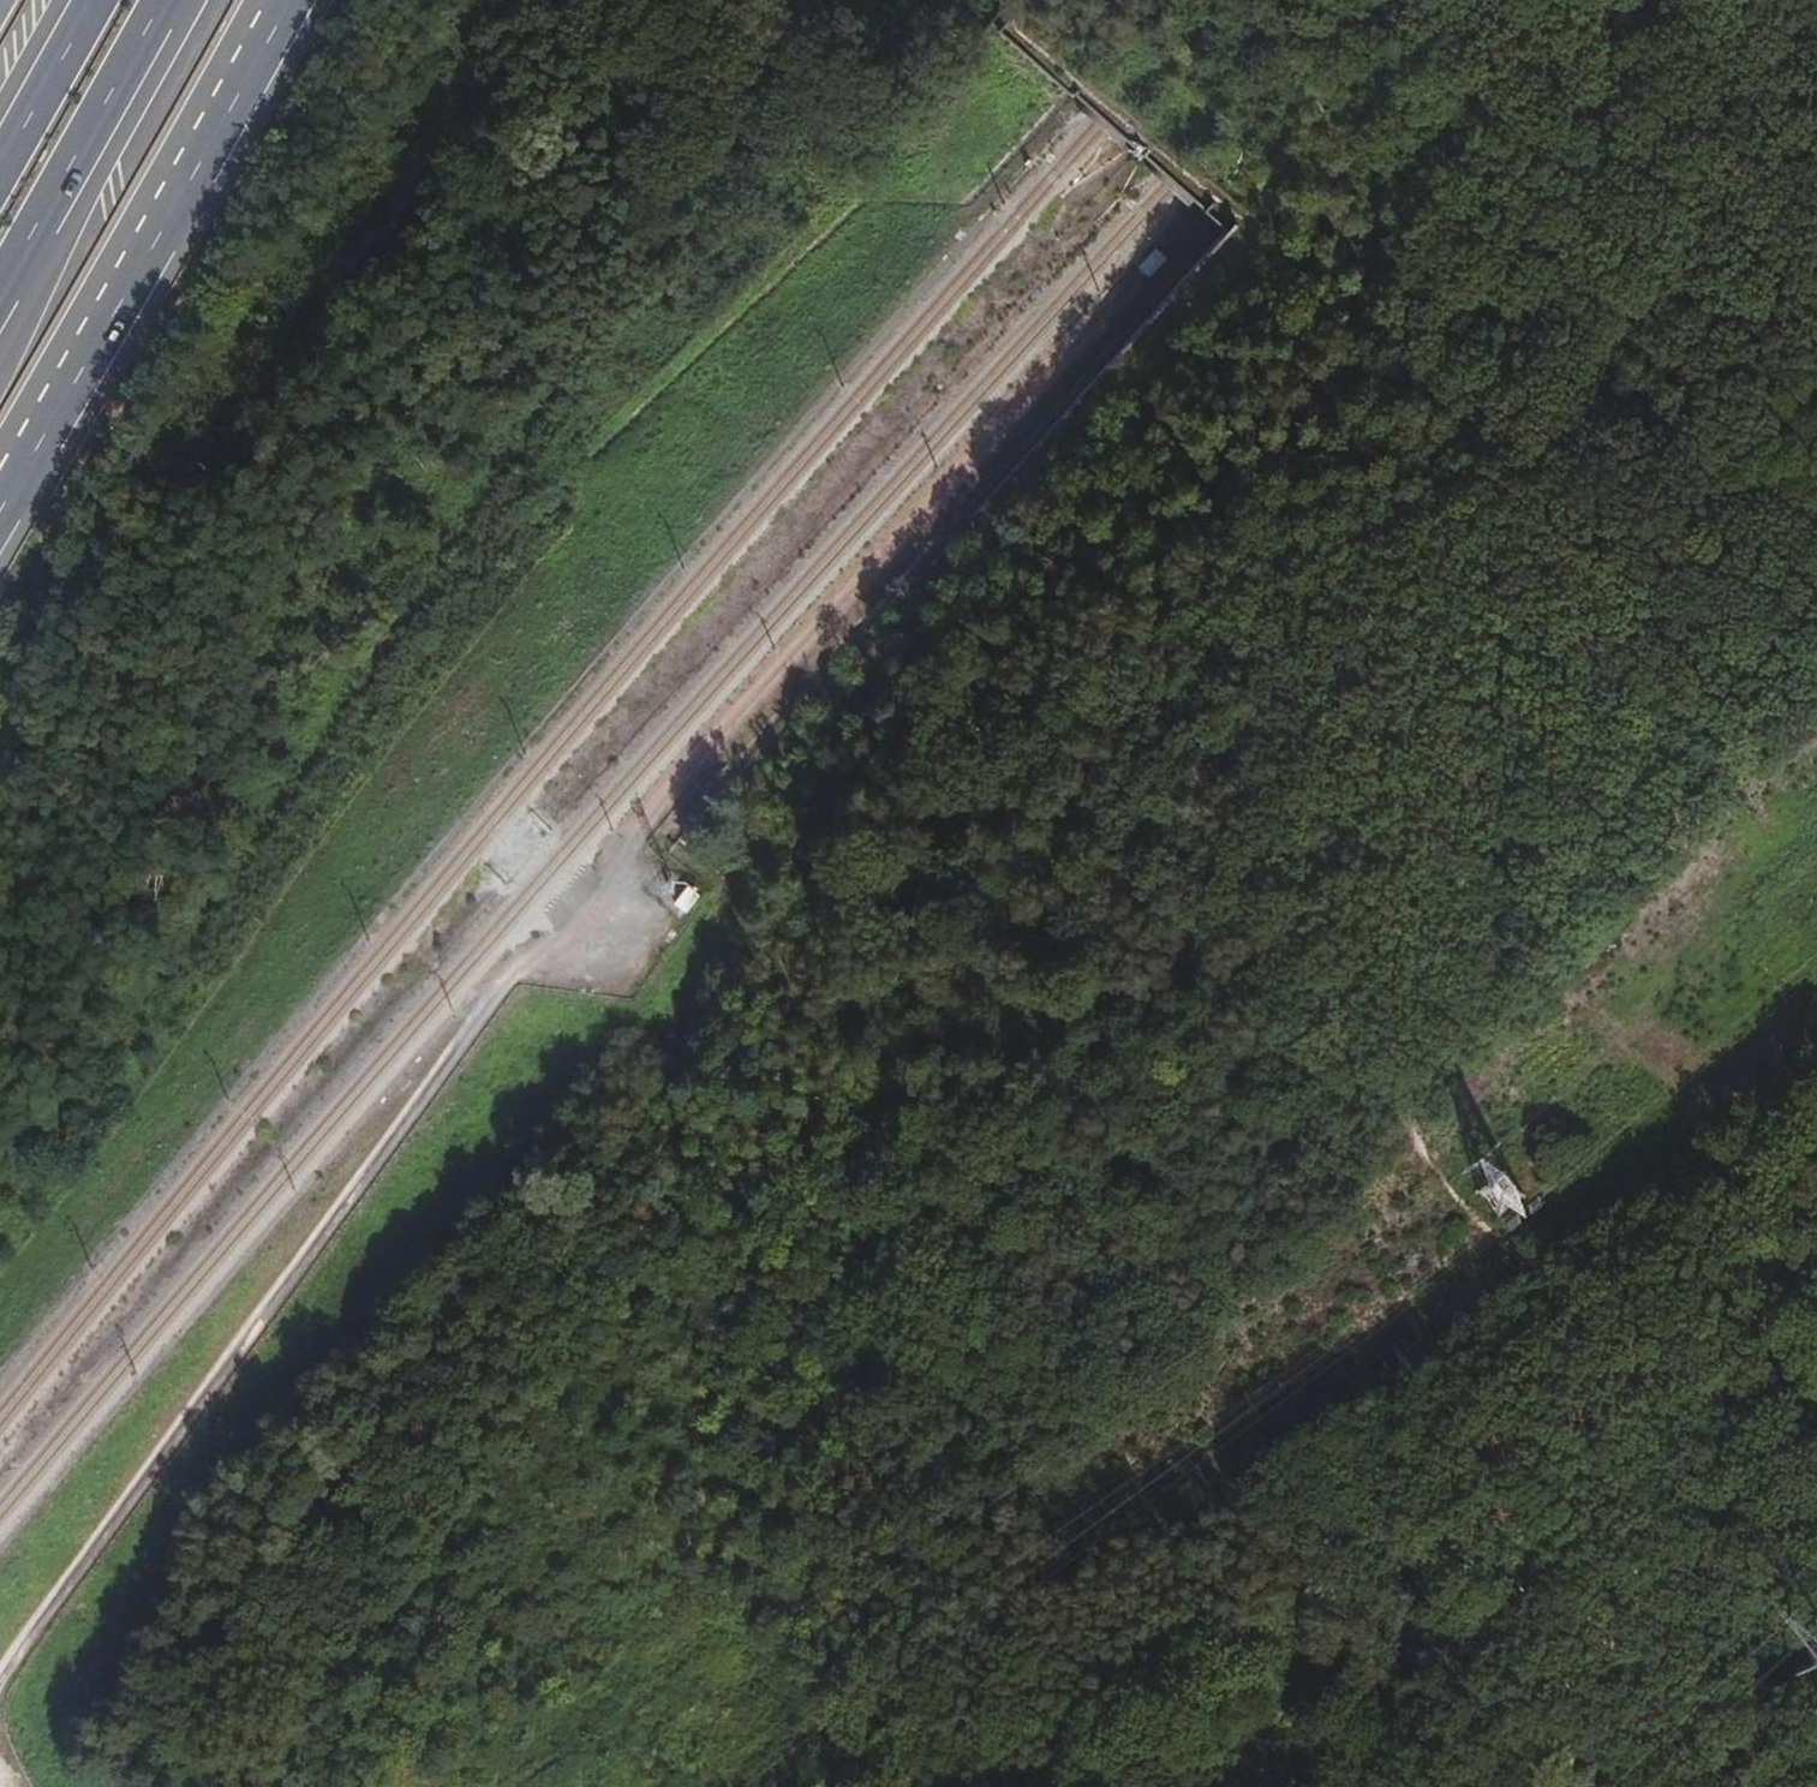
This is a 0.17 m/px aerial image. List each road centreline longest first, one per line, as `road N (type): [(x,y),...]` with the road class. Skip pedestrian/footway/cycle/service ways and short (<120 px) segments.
road 1 (track): [(1816,1176),(1589,1703)]
road 2 (trunk): [(0,494),(279,0)]
road 3 (motorway): [(0,299),(168,0)]
road 4 (track): [(1453,1417),(1589,1703)]
road 5 (motorway): [(89,0),(0,158)]

